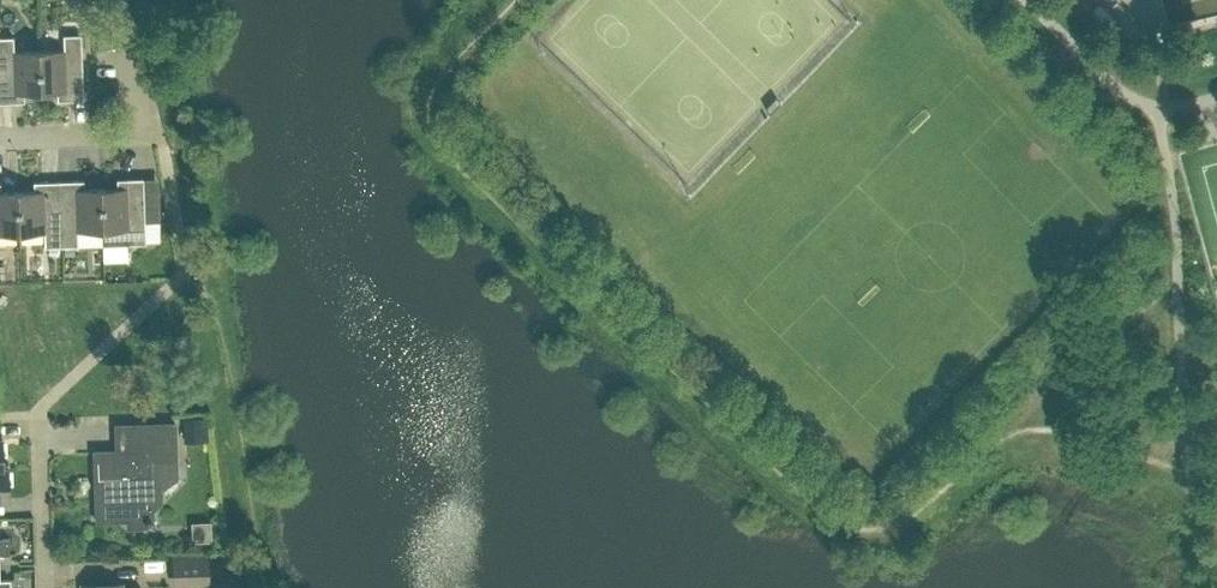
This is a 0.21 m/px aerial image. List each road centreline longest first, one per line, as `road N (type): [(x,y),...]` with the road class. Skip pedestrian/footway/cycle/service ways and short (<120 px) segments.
road 1 (residential): [(0,136),(142,132),(118,0)]
road 2 (residential): [(46,587),(41,419)]

